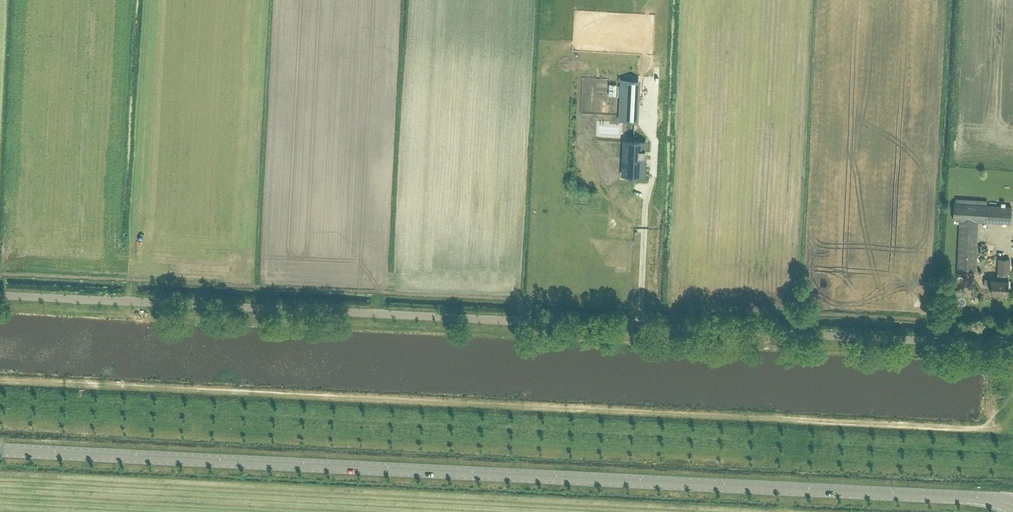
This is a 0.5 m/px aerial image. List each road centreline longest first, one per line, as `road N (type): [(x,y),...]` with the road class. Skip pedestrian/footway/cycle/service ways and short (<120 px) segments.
road 1 (track): [(0,381),(982,429),(998,404),(1012,399)]
road 2 (secondary): [(0,450),(1012,505)]
road 3 (unclassified): [(1012,345),(0,294)]

